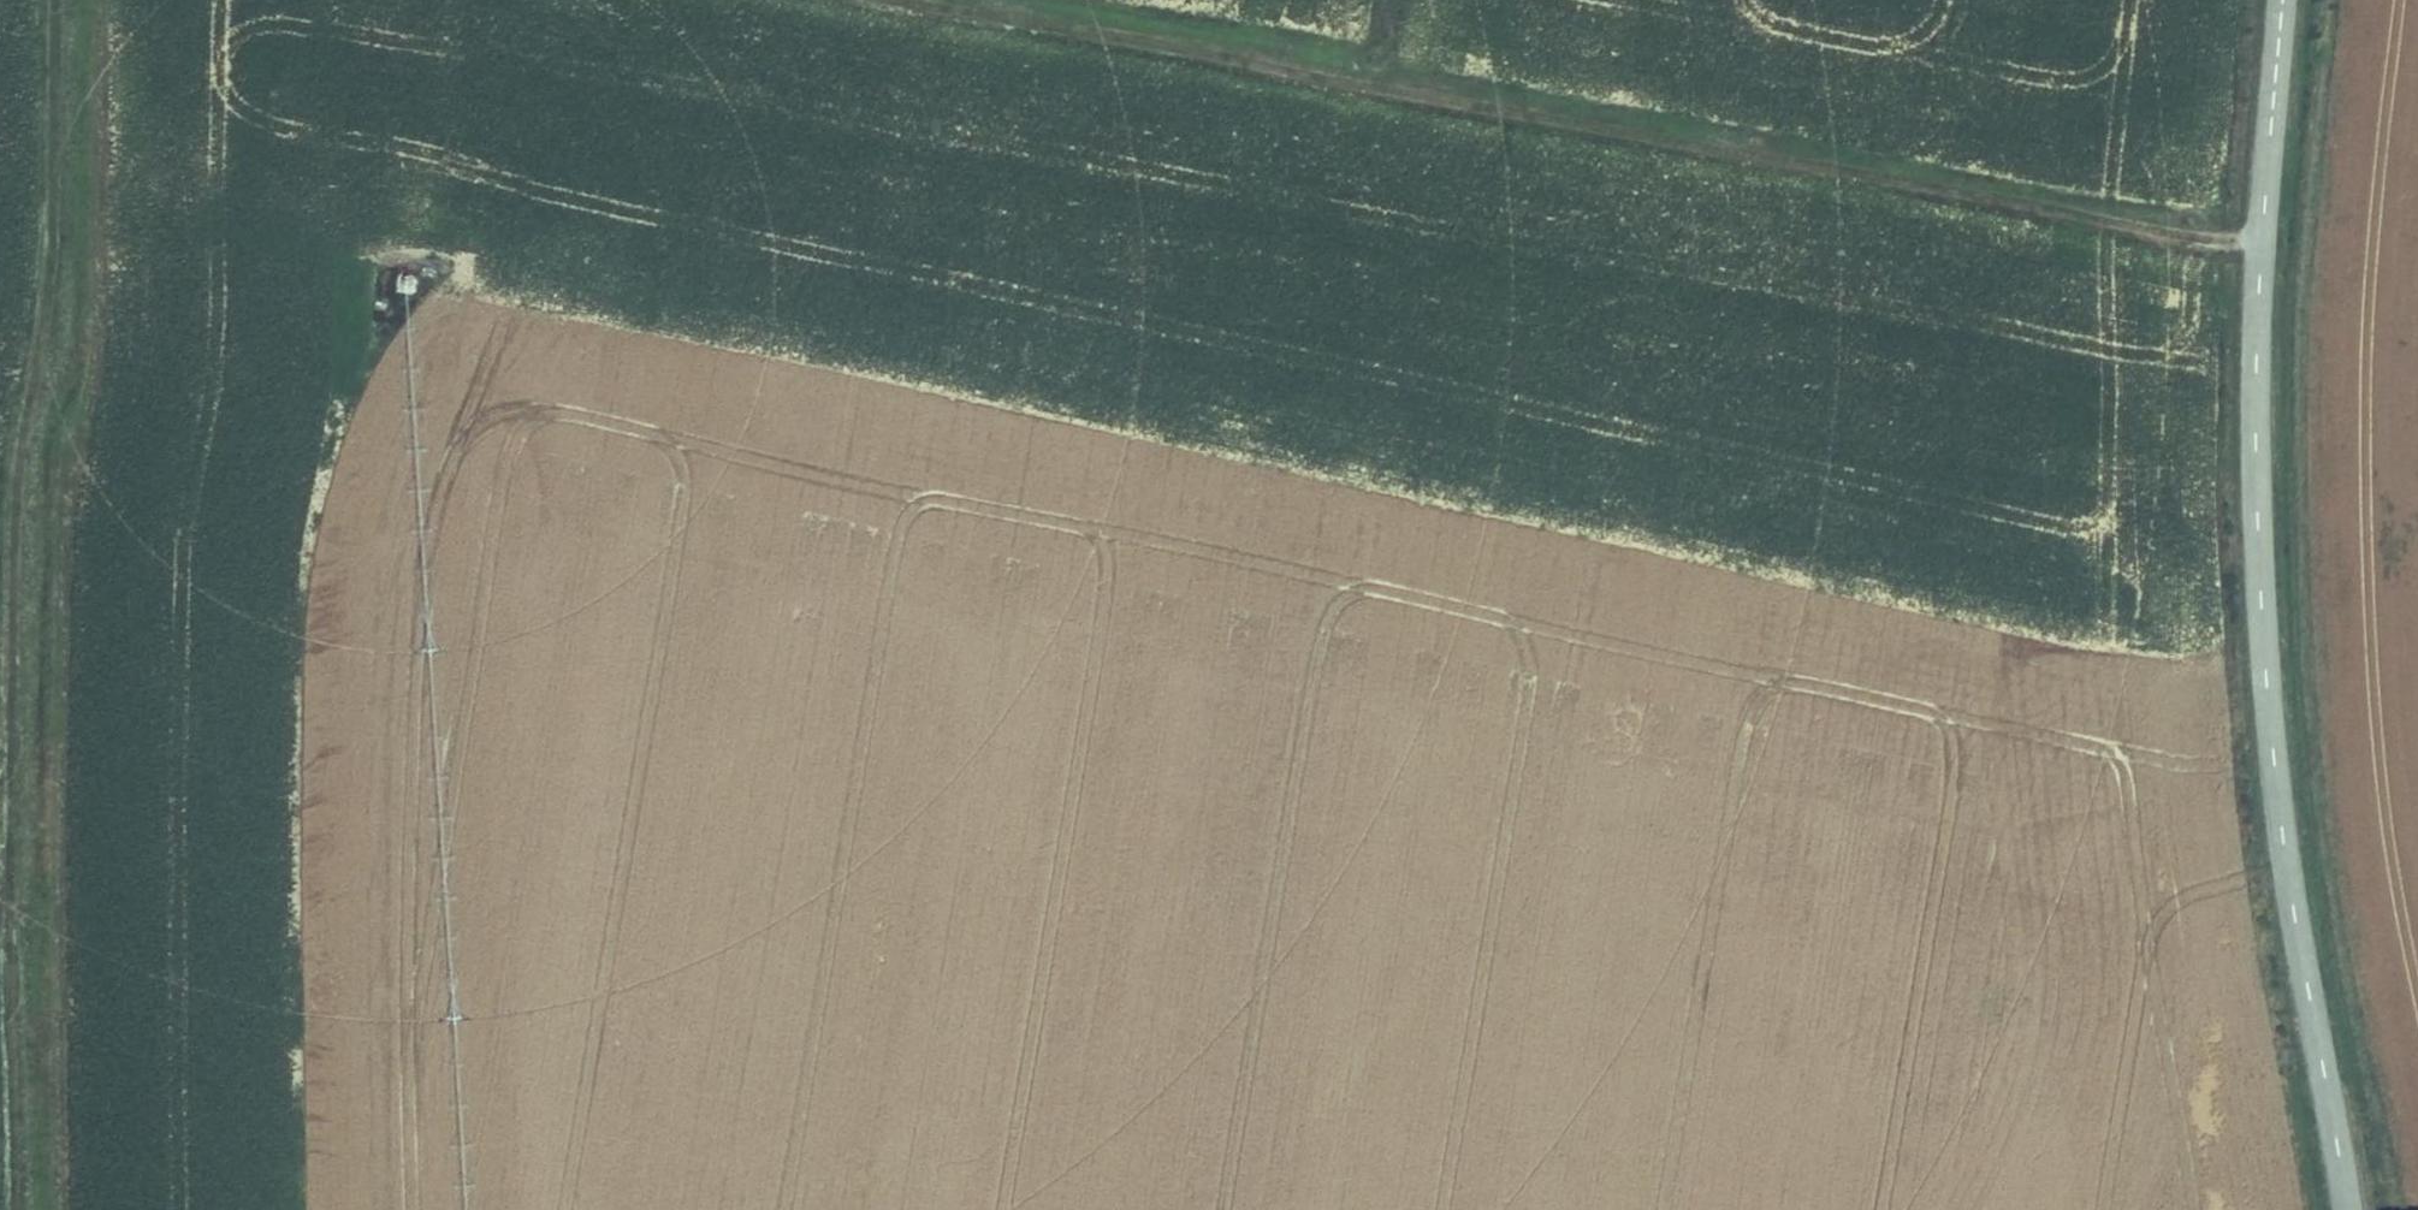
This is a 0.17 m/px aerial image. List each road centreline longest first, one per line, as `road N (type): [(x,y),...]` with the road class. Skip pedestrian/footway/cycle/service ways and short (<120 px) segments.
road 1 (tertiary): [(2348,1209),(2285,846),(2256,501),(2255,336),(2281,0)]
road 2 (track): [(64,0),(56,344),(29,455),(21,1209)]

